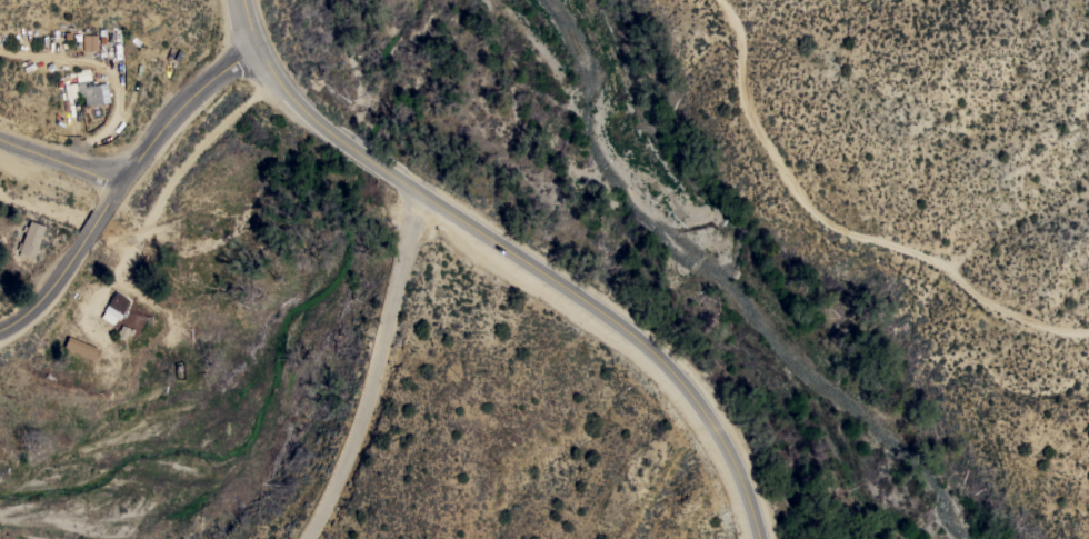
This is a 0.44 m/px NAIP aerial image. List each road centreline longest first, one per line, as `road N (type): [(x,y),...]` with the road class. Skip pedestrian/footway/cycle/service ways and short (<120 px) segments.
road 1 (secondary): [(759,538),(736,468),(681,381),(588,301),(348,146),(282,80),(259,47),(245,0)]
road 2 (residential): [(1088,333),(1015,322),(937,261),(821,219),(750,109),(745,38),(725,0)]
road 3 (residential): [(0,335),(28,325),(128,177)]
road 4 (secondary): [(128,177),(184,104),(259,47)]
road 5 (secondary): [(0,141),(128,177)]

